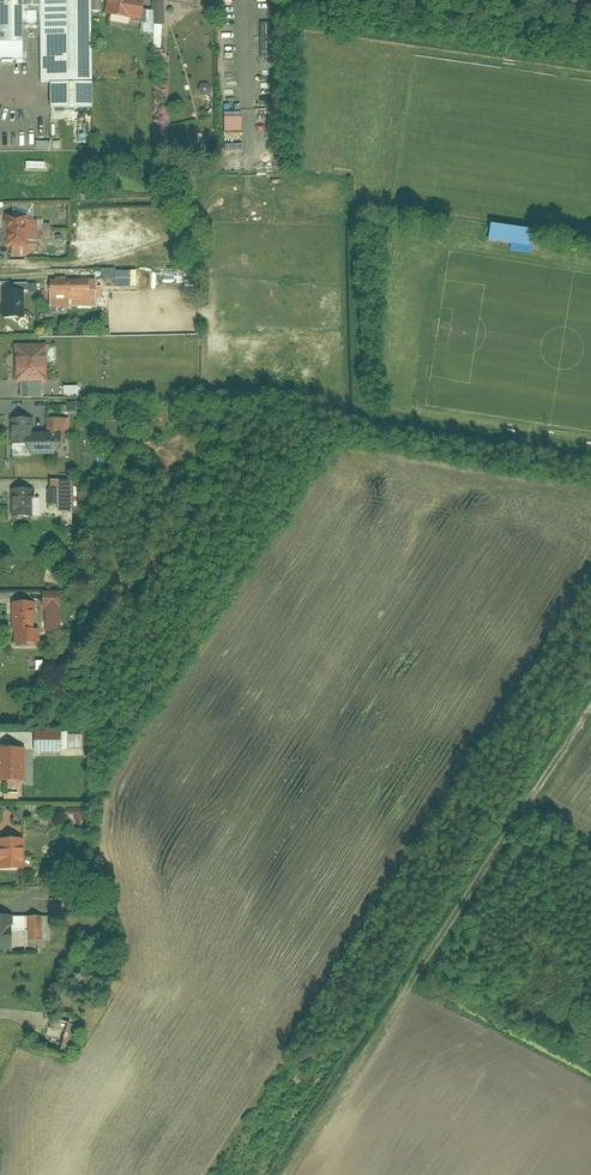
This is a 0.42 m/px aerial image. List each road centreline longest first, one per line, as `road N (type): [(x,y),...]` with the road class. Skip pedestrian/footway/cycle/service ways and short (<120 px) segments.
road 1 (track): [(590,708),(407,986)]

